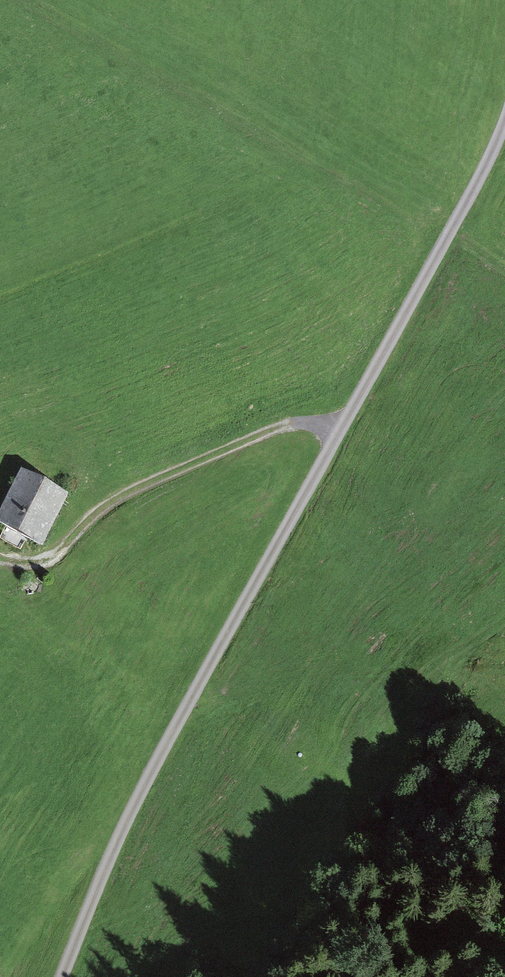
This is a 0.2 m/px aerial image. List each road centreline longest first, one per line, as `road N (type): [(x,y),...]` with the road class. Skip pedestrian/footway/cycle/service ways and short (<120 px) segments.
road 1 (track): [(504,123),(156,766),(65,976)]
road 2 (track): [(0,557),(53,556),(110,502),(287,423),(341,426)]

